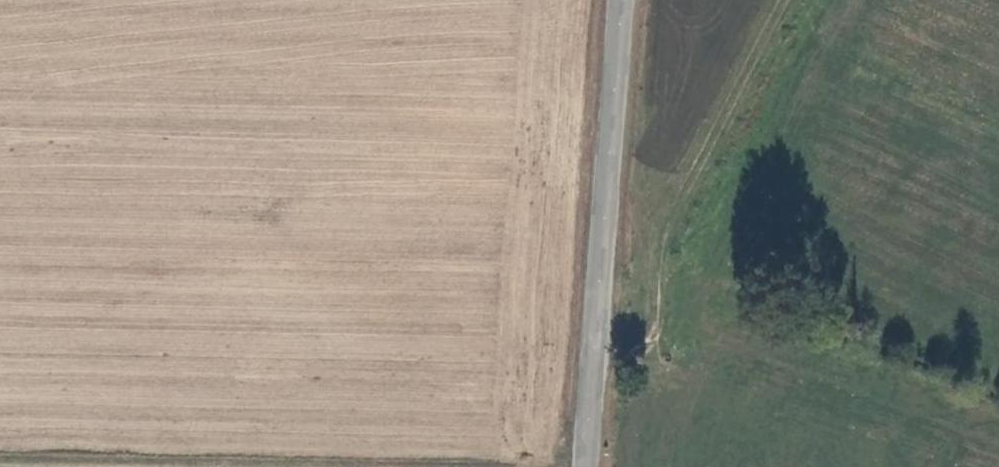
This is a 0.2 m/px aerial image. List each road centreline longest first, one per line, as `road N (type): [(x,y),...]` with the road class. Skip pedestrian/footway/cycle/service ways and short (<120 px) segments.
road 1 (tertiary): [(584,466),(620,0)]

